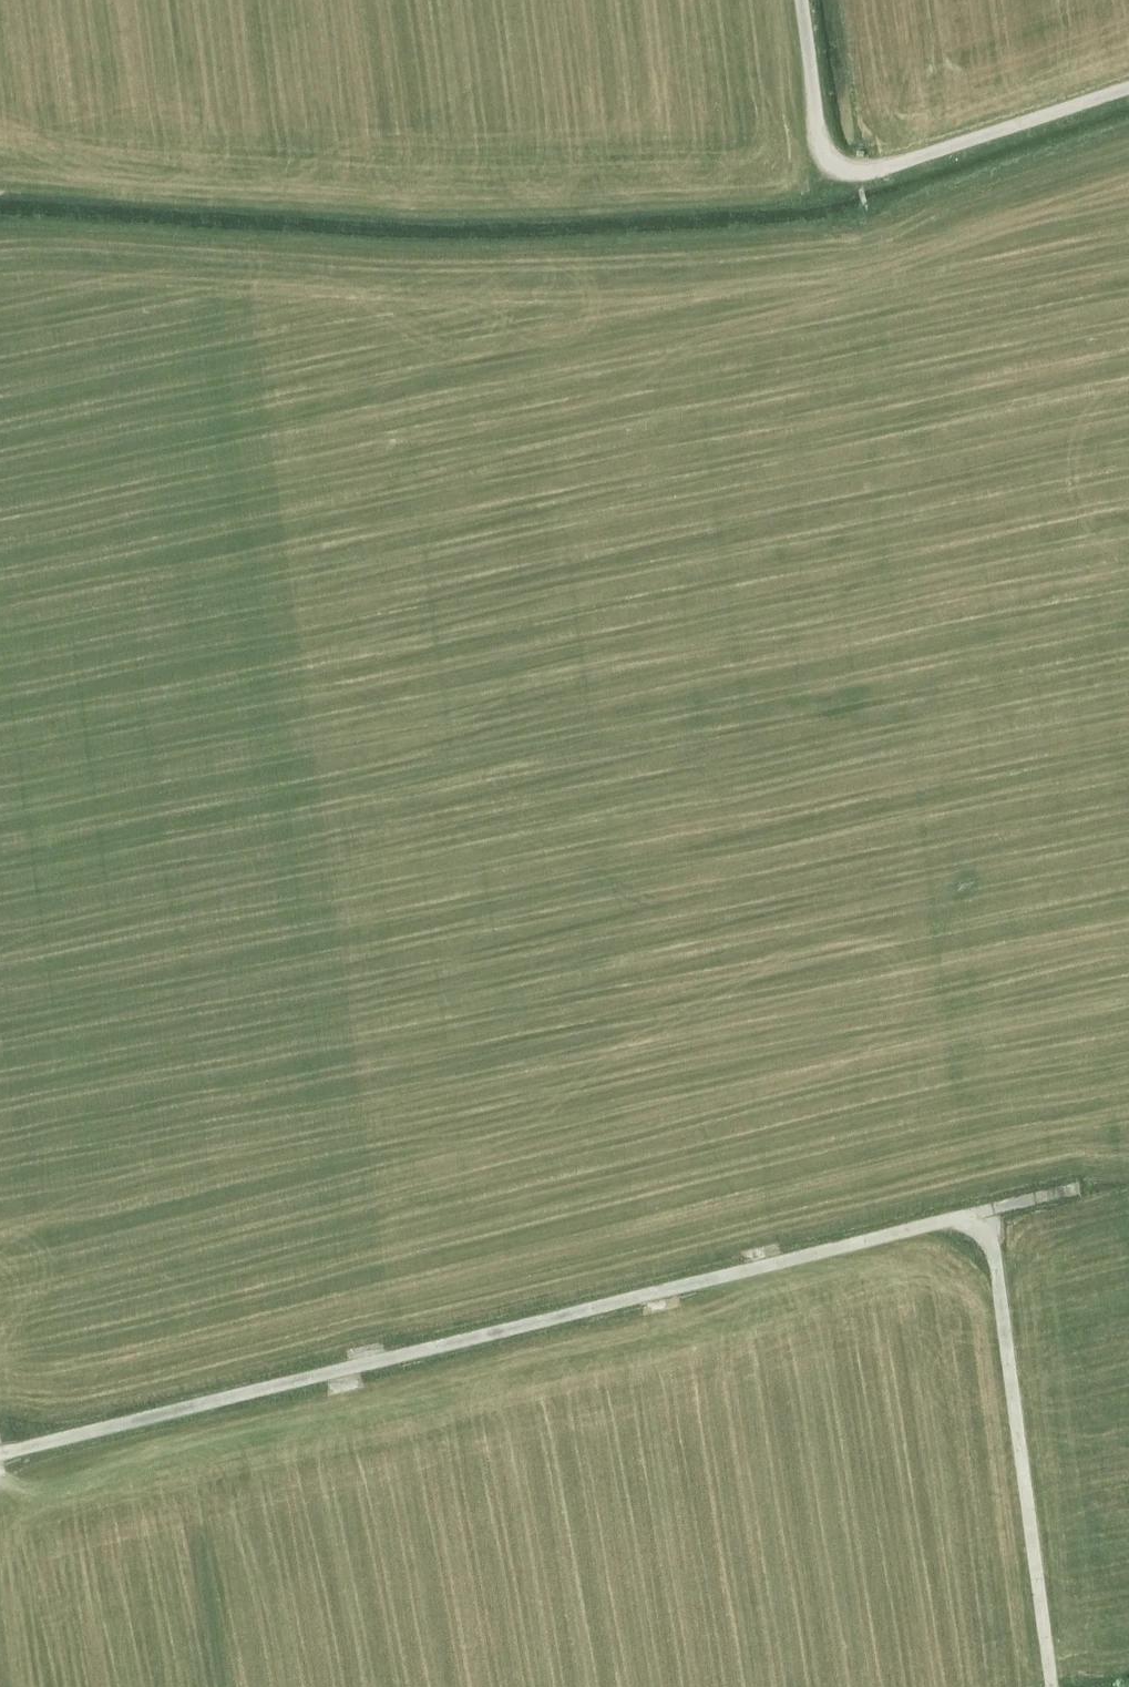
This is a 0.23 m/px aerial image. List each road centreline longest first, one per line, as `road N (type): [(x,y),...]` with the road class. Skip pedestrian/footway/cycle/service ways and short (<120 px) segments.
road 1 (track): [(1030,1200),(0,1454)]
road 2 (track): [(1052,1686),(983,1212)]

